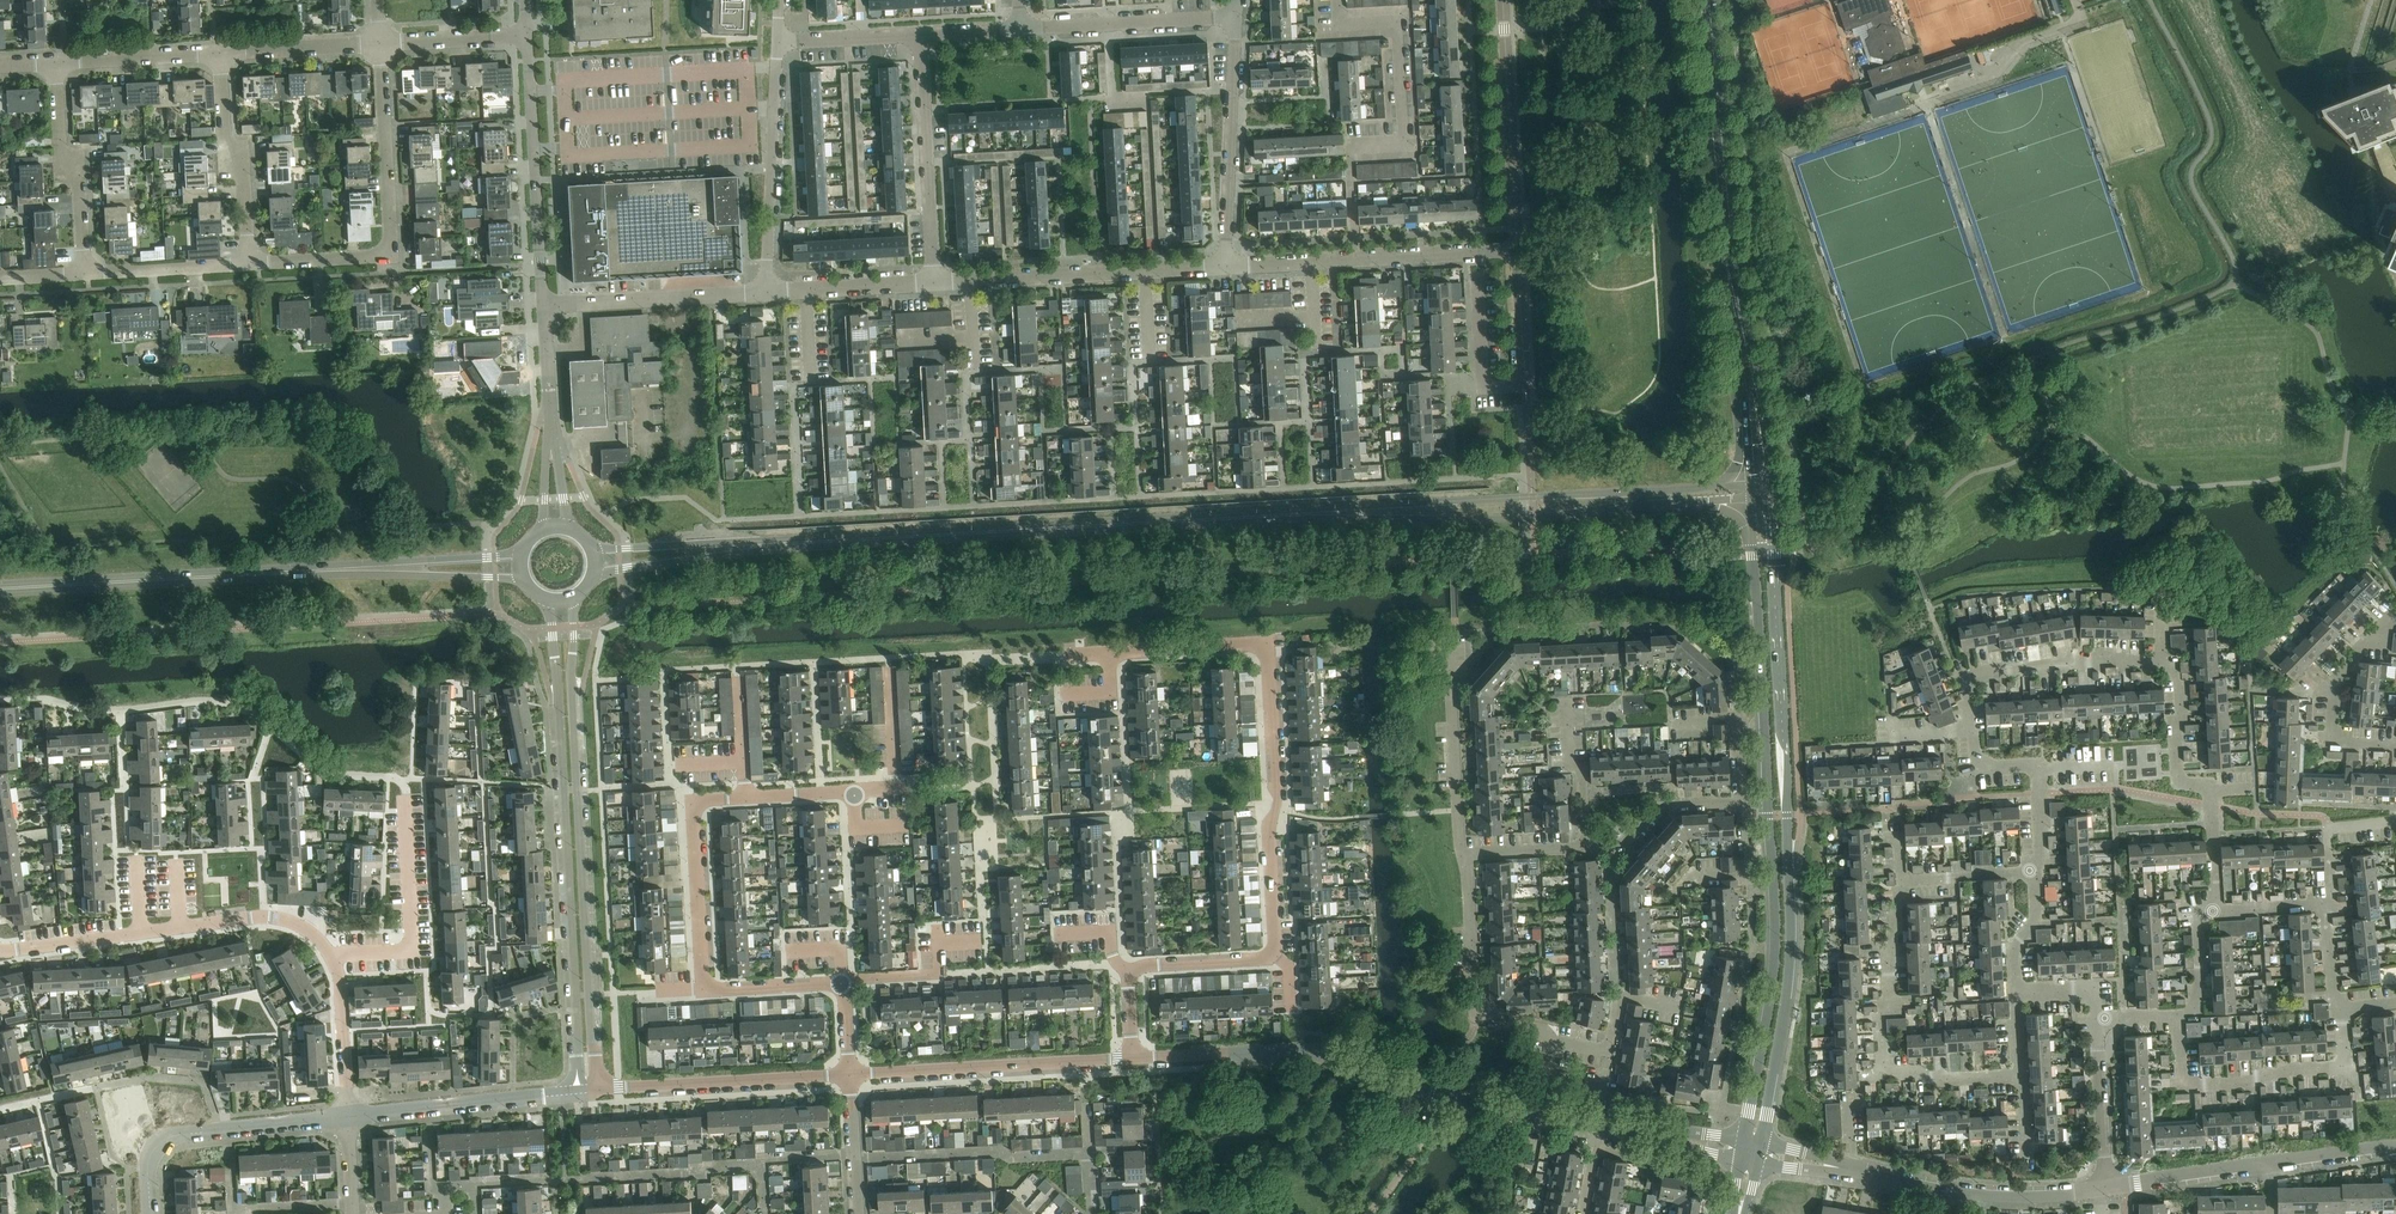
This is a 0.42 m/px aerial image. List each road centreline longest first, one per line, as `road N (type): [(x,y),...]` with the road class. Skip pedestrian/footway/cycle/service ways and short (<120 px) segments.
road 1 (secondary): [(696,550),(1748,489)]
road 2 (tertiary): [(1751,1140),(1765,1116),(1790,969),(1770,501)]
road 3 (unclassified): [(596,1092),(574,596)]
road 4 (unclassified): [(544,599),(558,699),(579,1093)]
road 5 (secondary): [(1703,0),(1748,489)]
road 6 (secondary): [(1770,478),(1745,331),(1715,0)]
road 7 (residential): [(1109,651),(1269,644),(1279,949)]
road 8 (residential): [(2158,660),(1963,677),(1977,765),(2038,763),(2041,871)]
road 9 (unclassified): [(1133,1058),(1335,1055),(1406,1086),(1541,1115)]
road 10 (secondary): [(0,590),(379,568)]
road 11 (unclassified): [(333,959),(305,928),(263,916),(22,949),(0,943)]
road 12 (tertiary): [(1768,811),(1774,945),(1751,1140)]
road 13 (residential): [(2020,1075),(1907,1080),(1882,1069),(1881,1016),(1901,881)]
road 14 (tertiary): [(1748,489),(1768,811)]
road 15 (residential): [(2178,1016),(2183,1086),(2347,1072),(2339,1007)]
road 16 (residential): [(2219,913),(2209,786),(2178,783),(2173,662),(2158,660)]
road 17 (unclassified): [(849,1078),(1133,1058)]
road 18 (unclassified): [(543,308),(528,37)]
road 19 (unclassified): [(150,1213),(149,1160),(168,1138),(348,1117)]
road 20 (residential): [(1352,147),(1405,144),(1399,20),(1341,24),(1339,0)]
road 21 (unclassified): [(596,1092),(849,1078)]
road 22 (unclassified): [(1226,267),(1237,16)]
road 23 (residential): [(769,294),(778,43)]
road 24 (unclassified): [(935,284),(921,34)]
road 25 (residential): [(1517,249),(1503,0)]
road 26 (residential): [(1554,1040),(1544,1030),(1476,1015),(1469,855)]
road 27 (residential): [(708,991),(696,802),(746,800)]
road 28 (unclassified): [(348,1117),(579,1093)]
road 29 (unclassified): [(333,959),(400,952),(410,944),(405,796)]
road 30 (unclassified): [(543,308),(769,294)]
road 31 (residential): [(84,274),(79,184),(60,153),(54,61)]
road 32 (residential): [(1469,855),(1461,838),(1448,639)]
road 33 (unclassified): [(248,265),(243,164),(225,139),(221,53)]
road 34 (residential): [(390,257),(380,45)]
road 35 (residential): [(2395,744),(2331,740),(2333,685),(2395,623)]
road 36 (residential): [(1312,262),(1517,249)]
road 37 (residential): [(972,282),(1145,273)]
road 38 (residential): [(857,795),(897,792),(889,661)]
road 39 (residential): [(1586,848),(1621,846),(1659,807),(1739,803)]
road 40 (residential): [(54,61),(221,53)]
road 41 (unclassified): [(2105,1189),(2269,1165)]
road 42 (unclassified): [(248,265),(84,274)]
road 43 (residential): [(221,53),(380,45)]
road 44 (unclassified): [(348,1117),(333,959)]
road 45 (residential): [(1279,949),(1268,961),(1142,968),(1130,977)]
road 46 (unclassified): [(1596,1126),(1750,1149)]
road 47 (residential): [(1669,724),(1735,719),(1739,803)]
road 48 (residential): [(785,293),(935,284)]
road 49 (residential): [(380,45),(528,37)]
road 50 (residential): [(1566,702),(1586,848)]
road 51 (secondary): [(379,568),(523,580)]
road 52 (unclassified): [(778,43),(921,34)]
road 53 (residential): [(939,929),(942,975),(846,981)]
road 54 (unclassified): [(390,257),(248,265)]
road 55 (residential): [(2105,1189),(2098,1047)]
road 56 (secondary): [(520,556),(379,568)]
road 57 (residential): [(2178,1016),(2200,1008),(2195,915),(2219,913)]
road 58 (residential): [(2327,907),(2328,829),(2390,822)]
road 59 (residential): [(1901,881),(2041,871)]
road 60 (residential): [(846,981),(708,991)]
road 61 (residential): [(1526,385),(1517,249)]
road 62 (residential): [(857,1213),(849,1078)]
road 63 (residential): [(1739,803),(1749,874),(1688,876)]
road 64 (residential): [(2041,871),(2033,926),(2013,948),(2016,993)]
road 65 (unclassified): [(1975,1193),(2105,1189)]
road 66 (unclassified): [(1109,23),(1237,16)]
road 67 (unclassified): [(549,401),(542,529)]
road 68 (unclassified): [(2269,1165),(2395,1147)]
road 69 (unclassified): [(564,527),(549,401)]
road 70 (unclassified): [(1854,1170),(1975,1193)]

